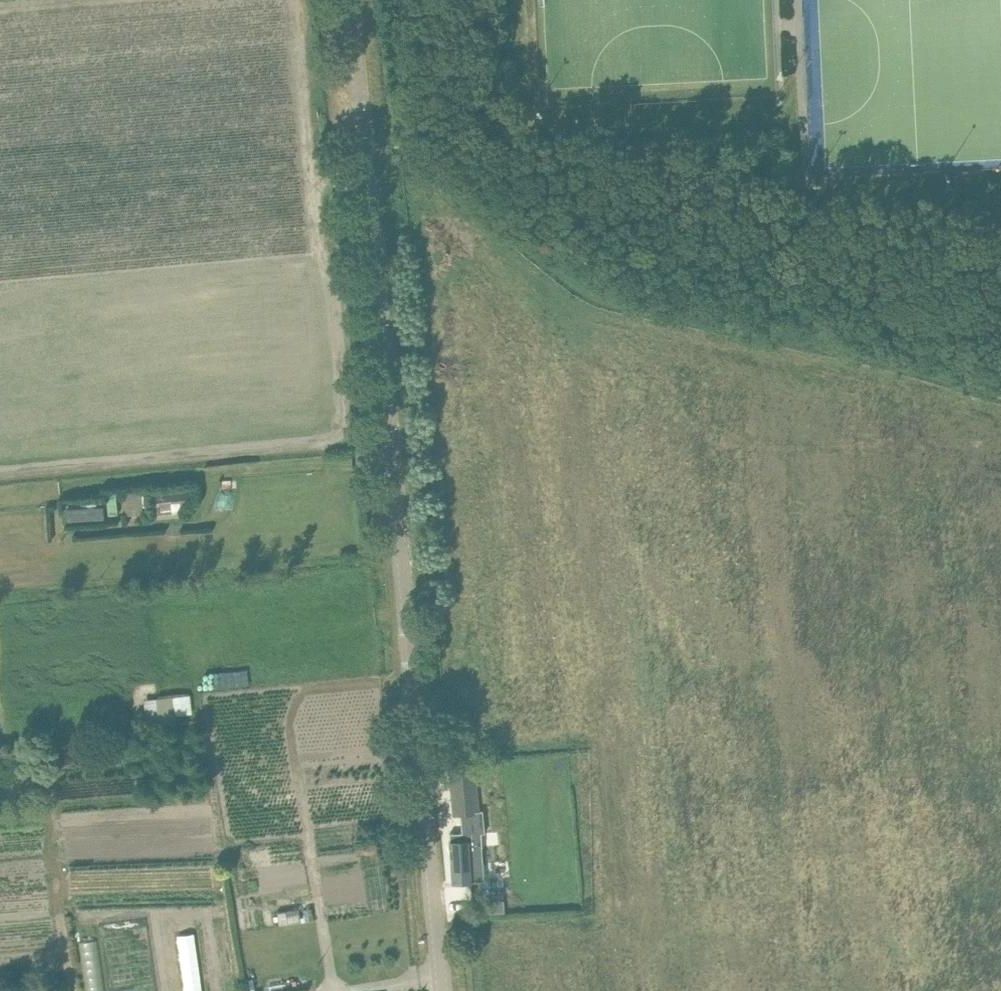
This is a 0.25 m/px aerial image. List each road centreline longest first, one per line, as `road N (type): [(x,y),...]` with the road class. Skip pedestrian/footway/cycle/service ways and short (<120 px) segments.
road 1 (unclassified): [(441,990),(351,0)]

